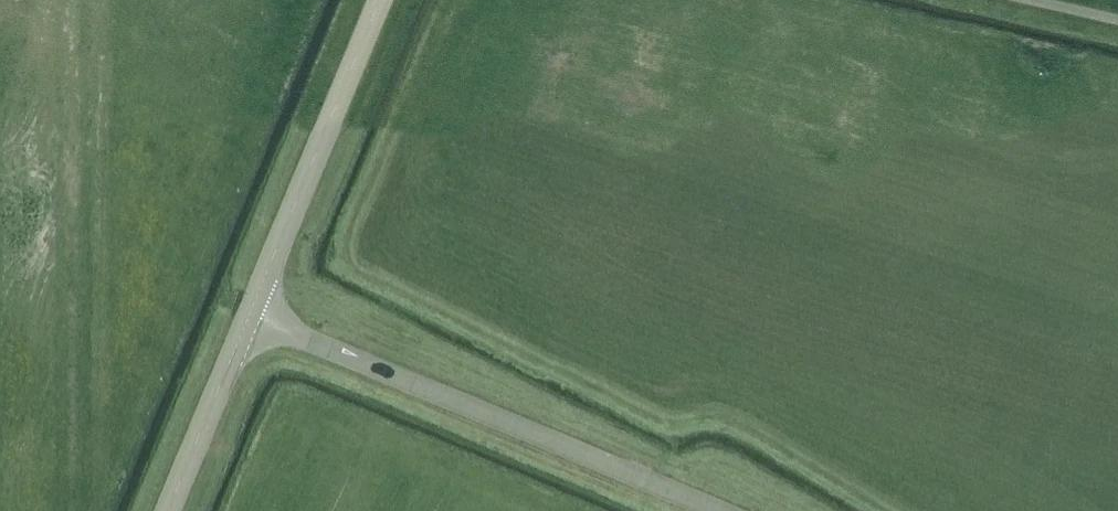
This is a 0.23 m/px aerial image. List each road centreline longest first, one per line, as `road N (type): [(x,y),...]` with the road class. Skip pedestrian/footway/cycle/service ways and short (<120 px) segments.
road 1 (track): [(69,510),(72,0)]
road 2 (unclassified): [(719,510),(250,313)]
road 3 (secondary): [(250,313),(380,0)]
road 4 (secondary): [(168,510),(250,313)]

